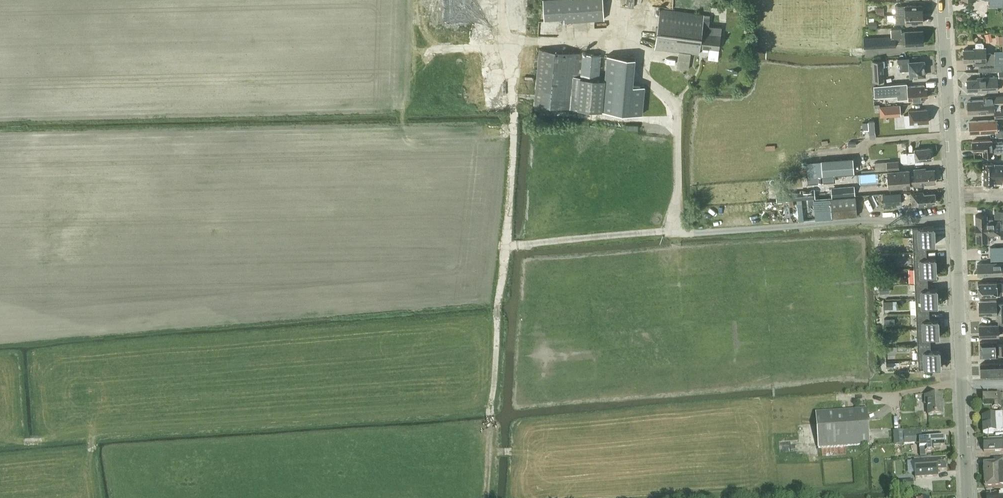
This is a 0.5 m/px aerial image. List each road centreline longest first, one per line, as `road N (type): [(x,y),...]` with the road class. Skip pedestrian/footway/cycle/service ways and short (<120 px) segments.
road 1 (track): [(486,497),(513,109),(499,0)]
road 2 (tertiary): [(968,497),(943,0)]
road 3 (track): [(504,246),(679,227)]

